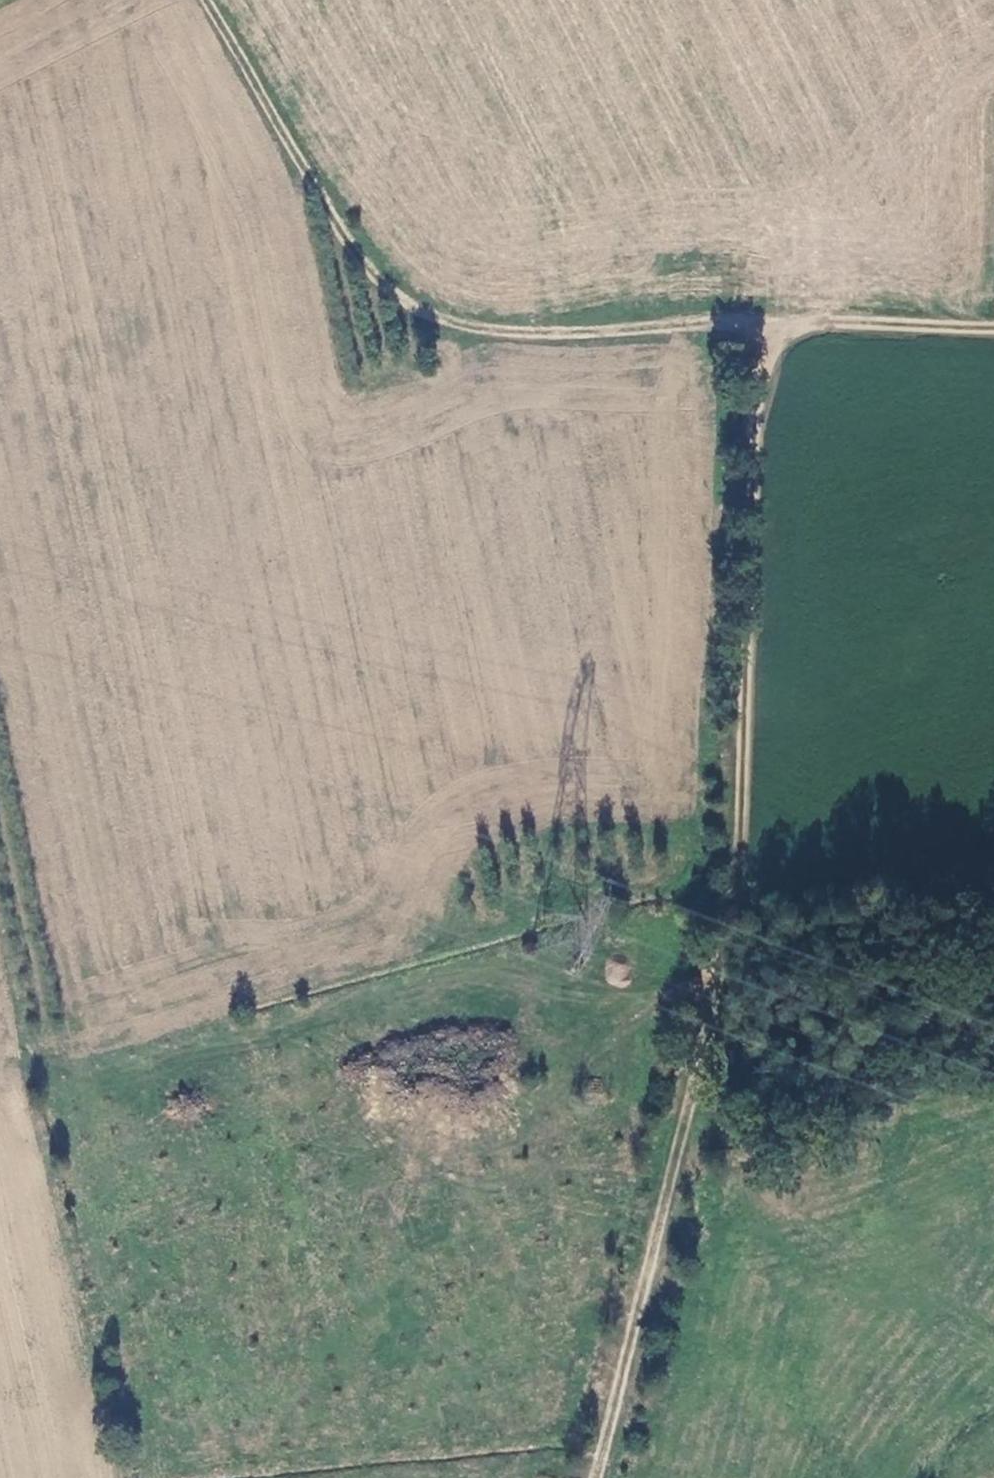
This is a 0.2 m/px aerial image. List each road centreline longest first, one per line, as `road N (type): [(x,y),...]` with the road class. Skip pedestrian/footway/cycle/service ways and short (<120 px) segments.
road 1 (track): [(596,1477),(739,875),(765,324)]
road 2 (track): [(765,324),(496,340),(431,322),(383,290),(346,248),(201,0)]
road 3 (track): [(993,329),(765,324)]

